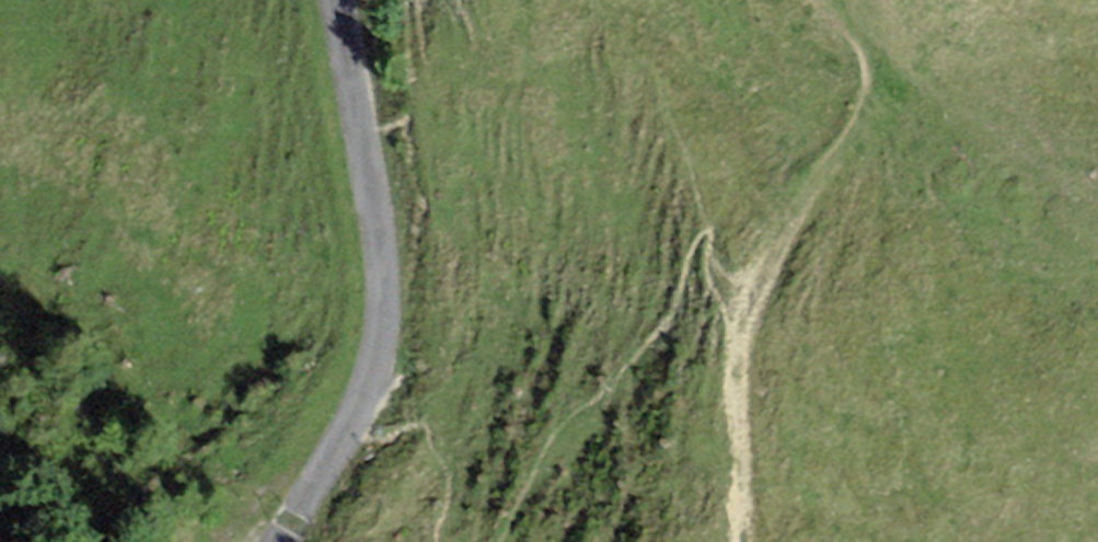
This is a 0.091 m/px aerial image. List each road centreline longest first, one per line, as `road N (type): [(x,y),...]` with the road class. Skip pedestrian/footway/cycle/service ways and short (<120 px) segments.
road 1 (track): [(341,0),(402,240),(349,435)]
road 2 (track): [(878,0),(884,41),(849,132),(747,307)]
road 3 (track): [(747,307),(748,541)]
road 4 (track): [(349,435),(293,541)]

